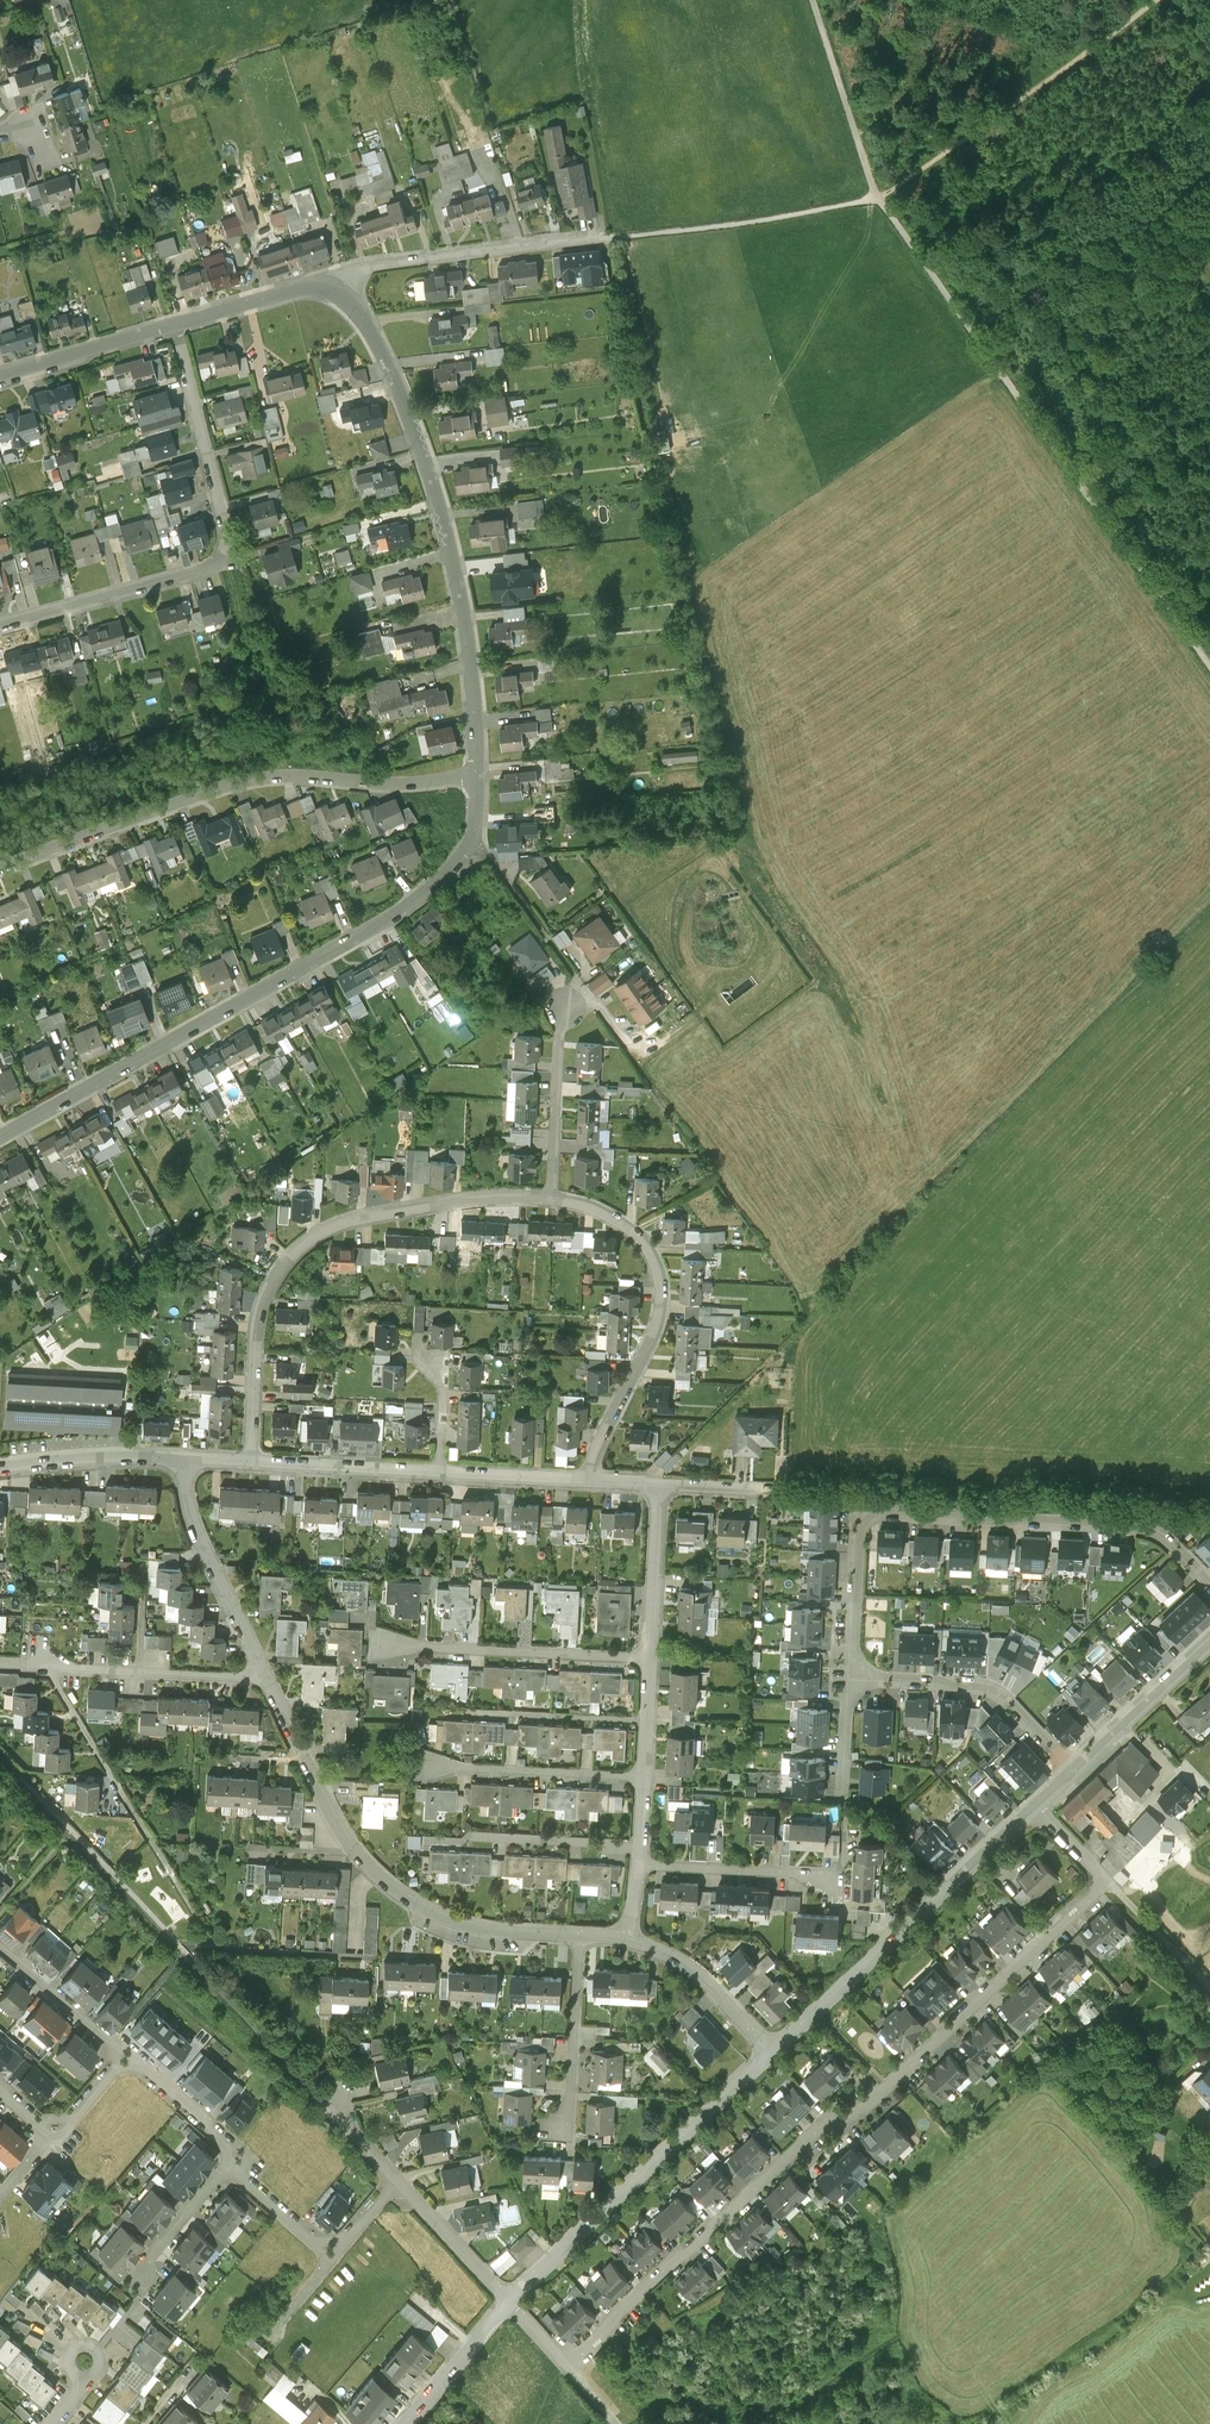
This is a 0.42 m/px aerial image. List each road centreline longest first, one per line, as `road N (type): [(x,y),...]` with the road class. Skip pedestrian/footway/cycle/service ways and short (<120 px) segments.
road 1 (residential): [(512,2303),(569,2371),(614,2315),(806,2143),(887,2087),(1106,1881)]
road 2 (residential): [(478,776),(470,848),(391,921),(0,1138)]
road 3 (track): [(1209,648),(879,197)]
road 4 (residential): [(321,288),(353,306),(382,352),(436,491),(460,581),(478,776)]
road 5 (residential): [(1209,1582),(1159,1536),(1110,1523),(883,1510),(860,1531),(853,1674)]
road 6 (residential): [(478,776),(410,786),(254,781),(0,872)]
road 7 (residential): [(551,1198),(498,1197),(366,1217),(330,1228),(297,1251),(259,1317),(250,1463)]
road 8 (residential): [(173,327),(230,546),(213,570),(0,629)]
road 9 (residential): [(592,1484),(603,1432),(659,1325),(662,1288),(651,1254),(626,1222),(551,1198)]
road 10 (residential): [(46,1669),(218,1949),(183,1949)]
road 11 (residential): [(512,2303),(774,2054)]
road 12 (residential): [(774,2054),(1036,1809)]
road 13 (track): [(879,197),(1161,0)]
road 14 (track): [(598,238),(740,225),(879,197)]
road 15 (residential): [(321,288),(378,264),(598,238)]
road 16 (residential): [(651,1659),(384,1644)]
road 17 (residential): [(853,1674),(995,1691),(1072,1771)]
road 18 (residential): [(357,1853),(451,1923),(579,1936)]
road 19 (residential): [(185,1460),(196,1535),(265,1679)]
road 20 (residential): [(645,1779),(426,1768)]
road 21 (residential): [(265,1679),(46,1669)]
road 22 (track): [(815,0),(879,197)]
road 23 (residential): [(639,1864),(810,1873),(840,1890)]
road 24 (residential): [(626,1939),(690,1967),(774,2054)]
road 25 (residential): [(562,2124),(571,2100),(579,1936)]
road 26 (residential): [(250,1463),(439,1475)]
road 27 (residential): [(561,1009),(551,1198)]
road 28 (residential): [(1072,1771),(1209,1645)]
road 29 (residential): [(0,1471),(185,1460)]
road 30 (residential): [(0,377),(173,327)]
road 31 (residential): [(466,1837),(641,1847)]
road 32 (residential): [(659,1488),(651,1659)]
road 33 (residential): [(479,1713),(648,1721)]
road 34 (residential): [(396,2183),(512,2303)]
road 35 (residential): [(408,2423),(512,2303)]
road 36 (residential): [(116,2050),(0,1947)]
road 37 (residential): [(439,1475),(592,1484)]
road 38 (residential): [(173,327),(321,288)]
road 39 (residential): [(233,2168),(133,2277)]
road 40 (residential): [(853,1674),(845,1804)]
road 41 (residential): [(227,2143),(133,2065)]

